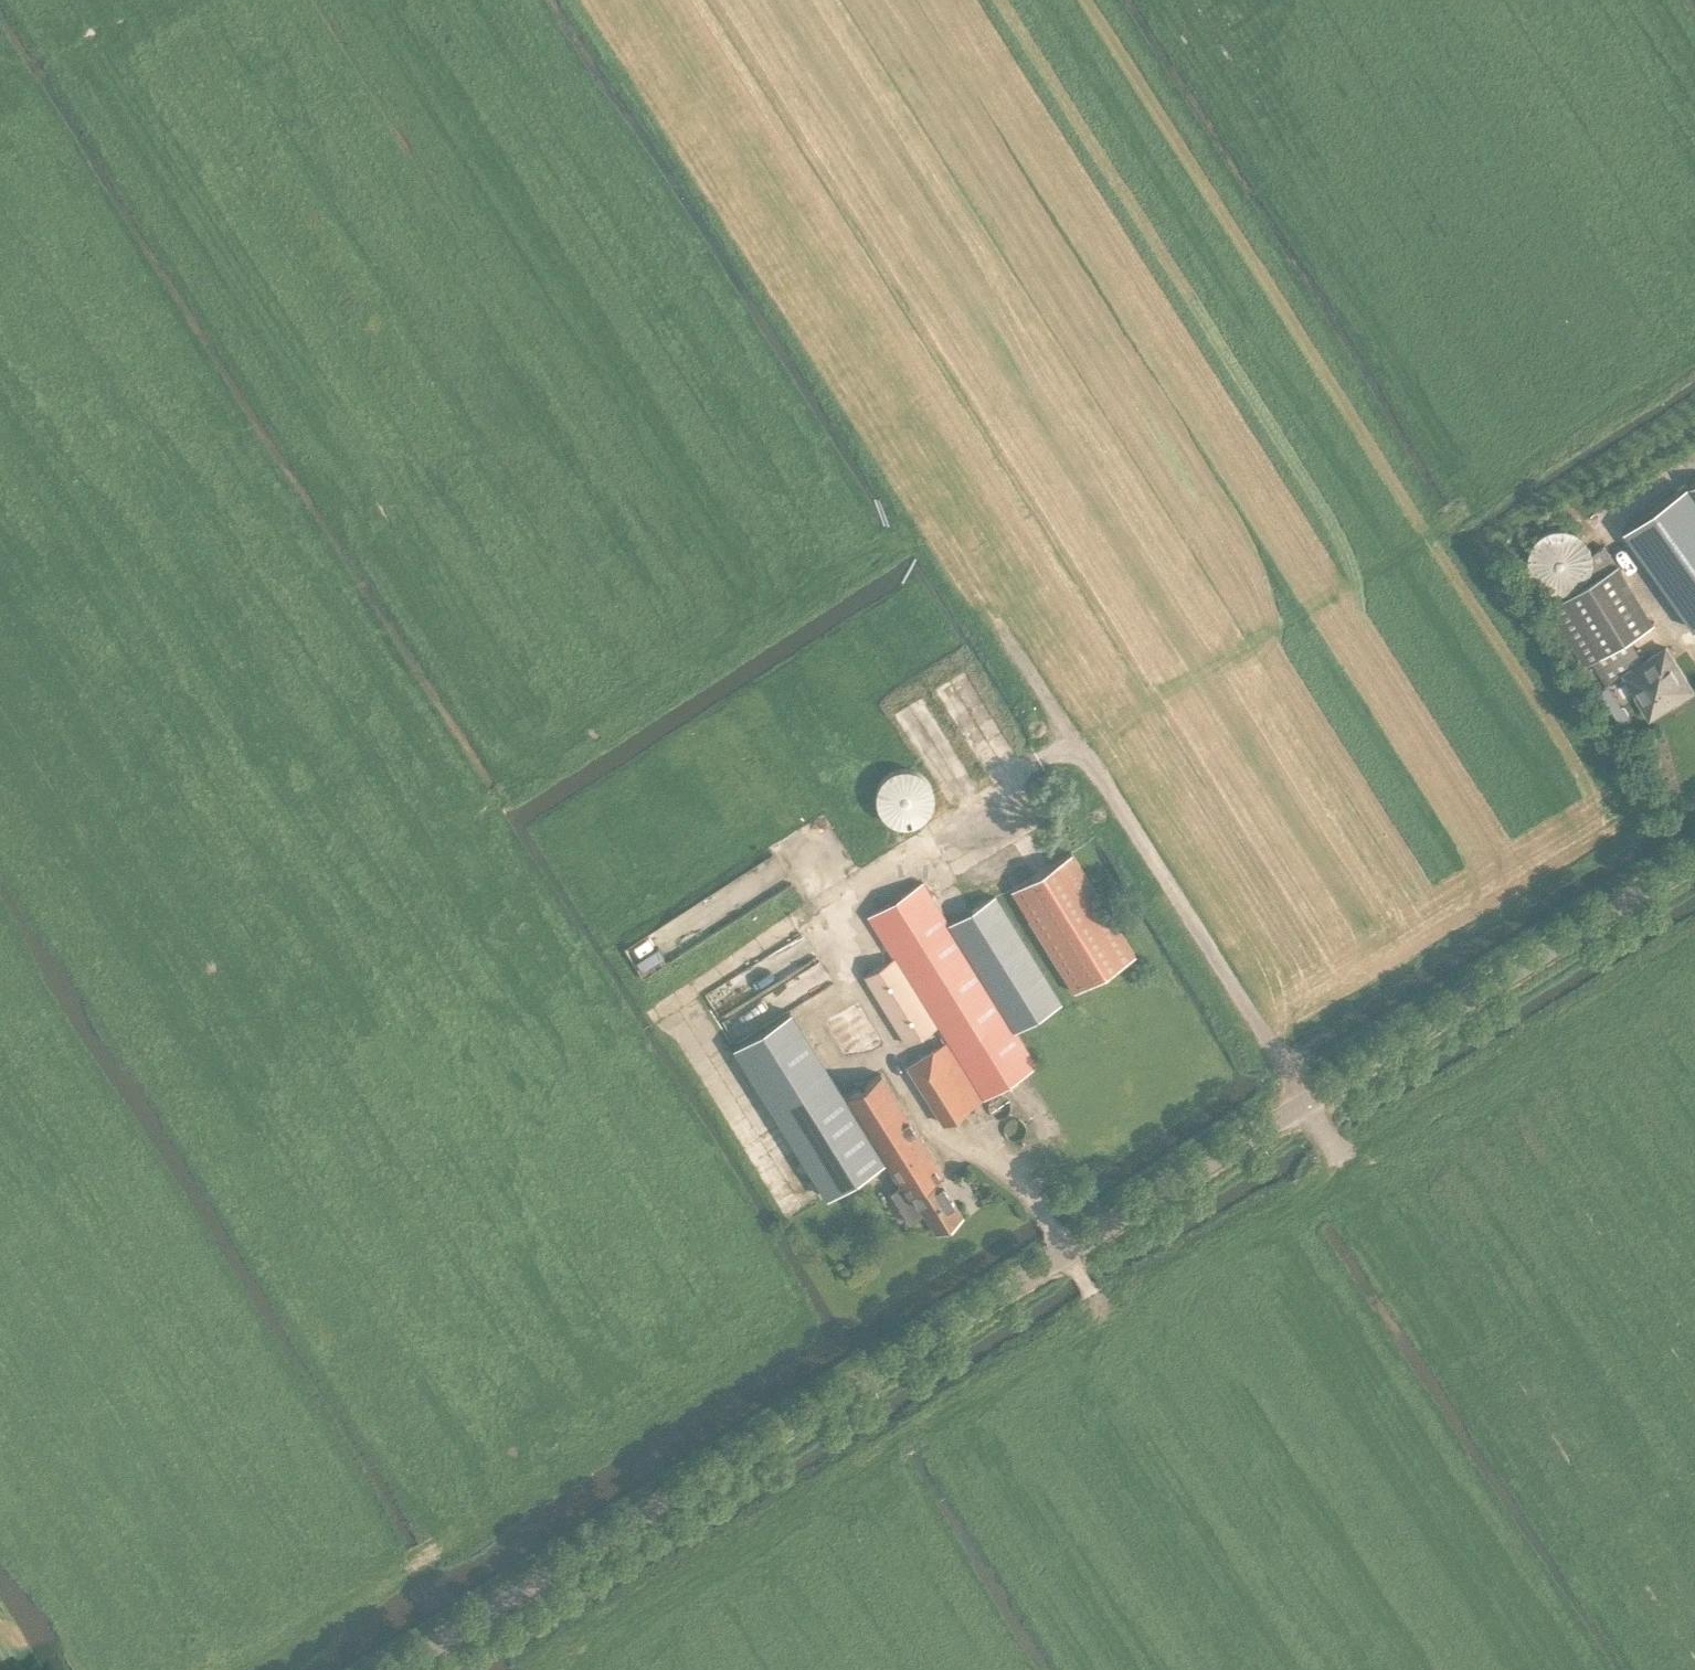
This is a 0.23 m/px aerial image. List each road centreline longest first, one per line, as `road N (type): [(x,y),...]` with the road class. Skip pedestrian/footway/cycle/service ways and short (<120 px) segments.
road 1 (tertiary): [(396,1669),(1694,860)]

